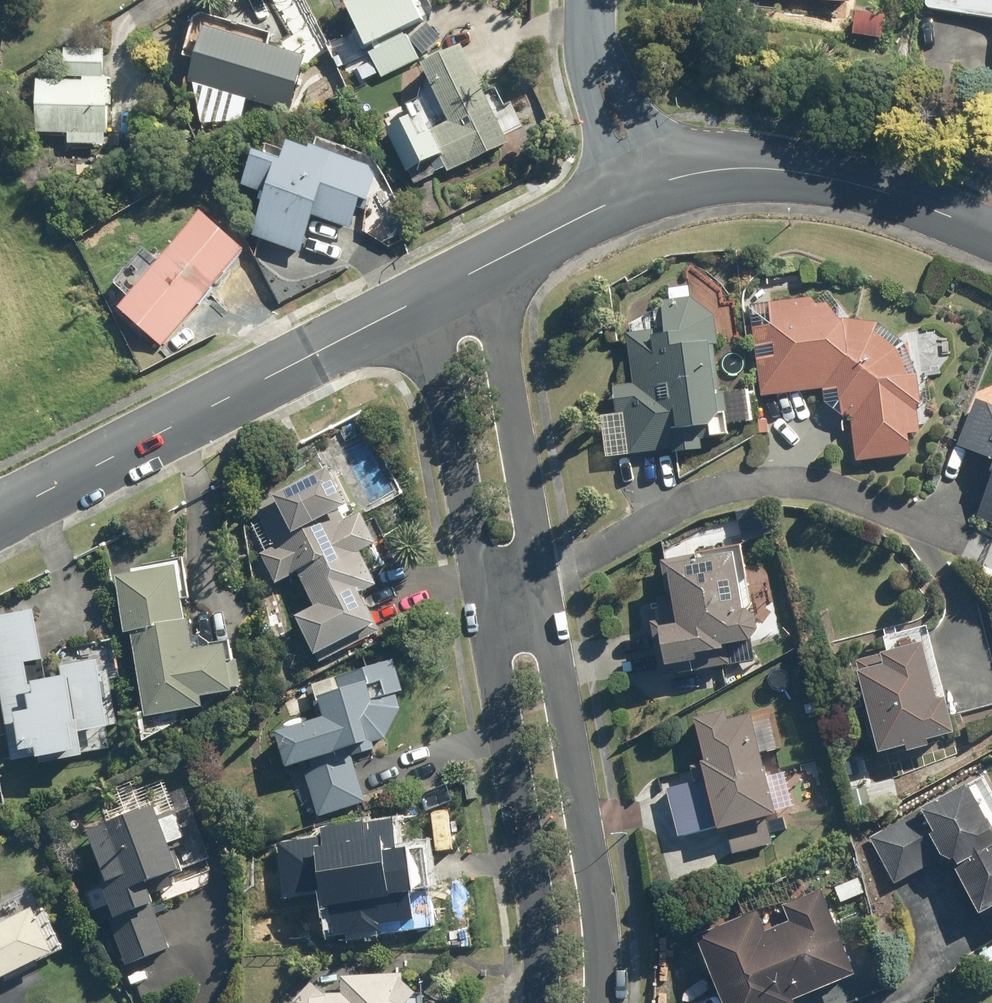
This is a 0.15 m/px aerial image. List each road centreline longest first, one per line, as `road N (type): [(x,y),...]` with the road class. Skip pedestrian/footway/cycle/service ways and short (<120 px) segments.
road 1 (tertiary): [(498,262),(599,908),(601,1002)]
road 2 (tertiary): [(540,1002),(539,914),(429,295)]
road 3 (tertiary): [(0,513),(429,295)]
road 4 (tertiary): [(650,186),(690,173),(806,174),(867,187),(991,233)]
road 5 (residential): [(591,0),(599,64),(650,186)]
road 6 (tertiary): [(498,262),(650,186)]

